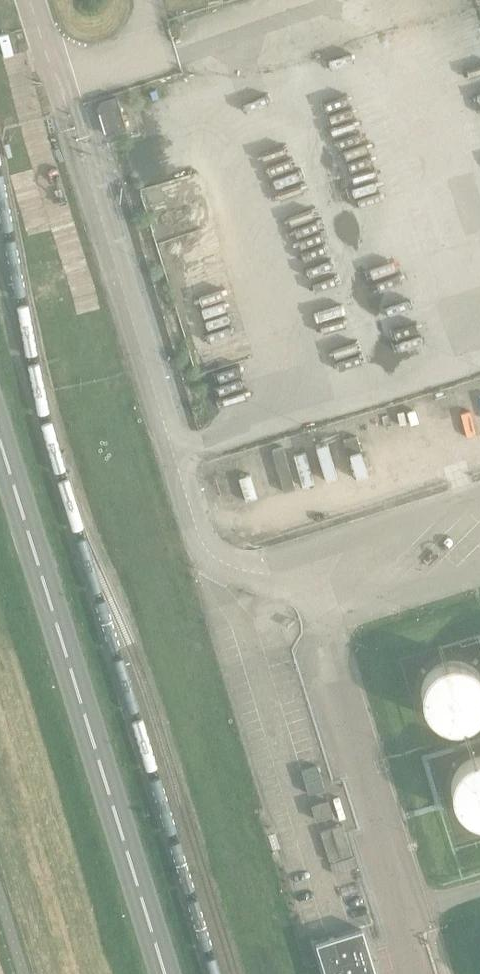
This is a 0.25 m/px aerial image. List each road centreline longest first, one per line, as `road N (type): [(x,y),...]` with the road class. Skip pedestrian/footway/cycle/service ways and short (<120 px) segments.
road 1 (secondary): [(164,973),(0,443)]
road 2 (unclassified): [(72,133),(30,0)]

